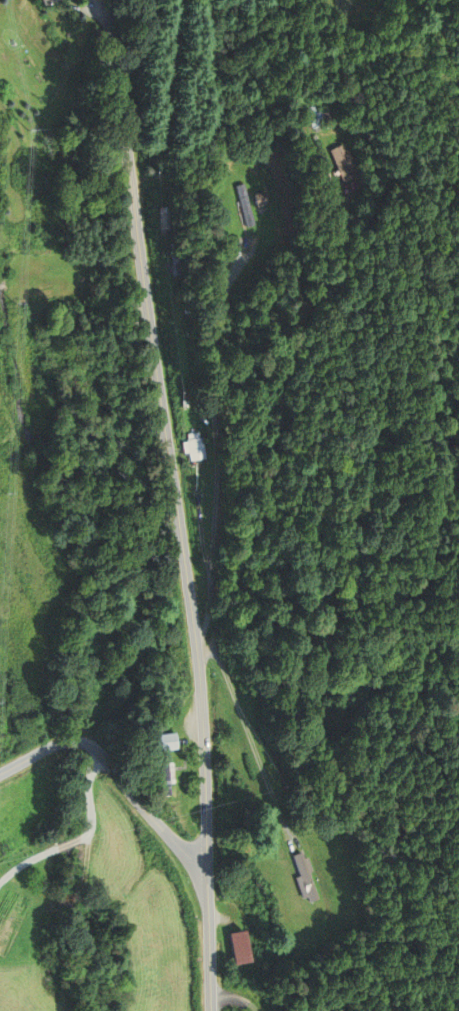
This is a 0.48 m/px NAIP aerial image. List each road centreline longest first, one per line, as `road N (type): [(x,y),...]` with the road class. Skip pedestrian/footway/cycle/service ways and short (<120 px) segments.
road 1 (secondary): [(108,0),(202,688),(211,1010)]
road 2 (tertiary): [(209,877),(92,744),(60,741),(0,774)]

